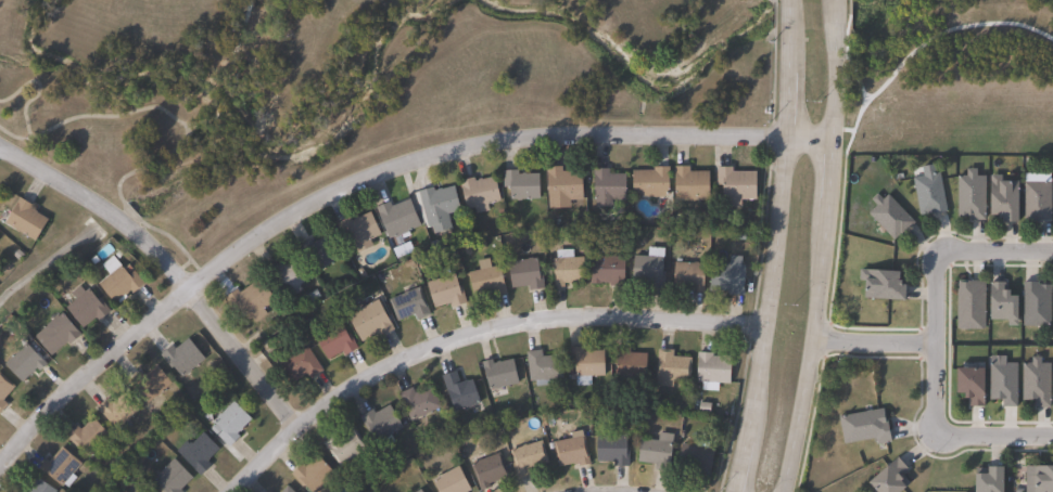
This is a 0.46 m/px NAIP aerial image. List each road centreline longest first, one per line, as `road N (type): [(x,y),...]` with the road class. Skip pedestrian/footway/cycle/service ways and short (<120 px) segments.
road 1 (residential): [(837,142),(548,135),(403,164),(233,254),(81,377),(0,471)]
road 2 (residential): [(769,327),(627,313),(471,333),(369,379),(291,430),(233,491)]
road 3 (tertiary): [(785,491),(812,375),(829,228),(841,0)]
road 4 (tertiary): [(792,0),(785,186),(769,327),(736,491)]
road 5 (residential): [(291,430),(189,292),(144,245),(0,150)]

